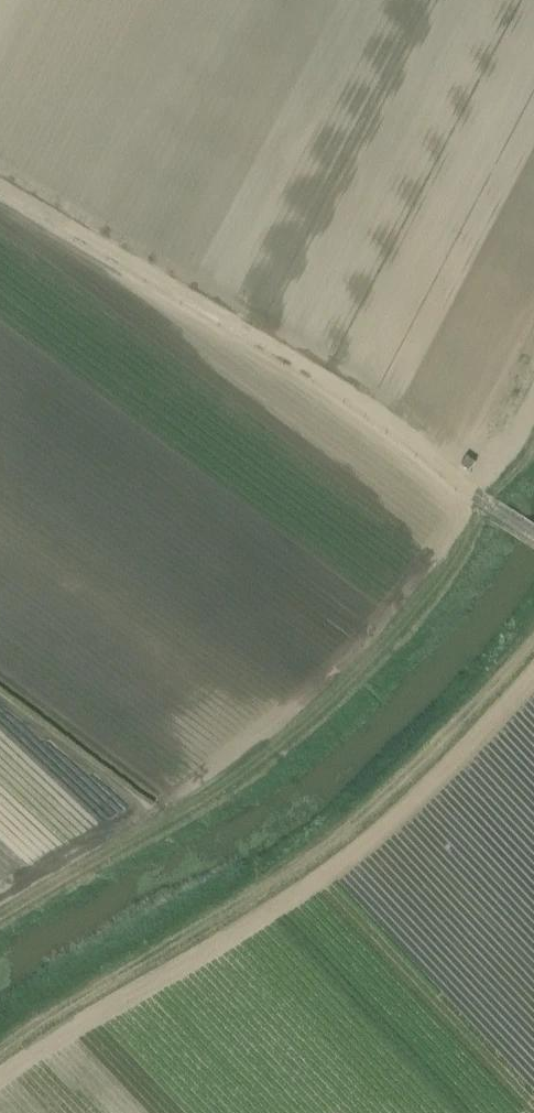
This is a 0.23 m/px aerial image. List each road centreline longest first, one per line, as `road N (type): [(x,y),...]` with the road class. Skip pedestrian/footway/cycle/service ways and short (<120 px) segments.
road 1 (track): [(533,430),(446,572),(346,686),(196,809),(0,920)]
road 2 (track): [(533,637),(372,808),(246,907),(0,1054)]
road 3 (track): [(0,183),(385,418),(533,540)]

